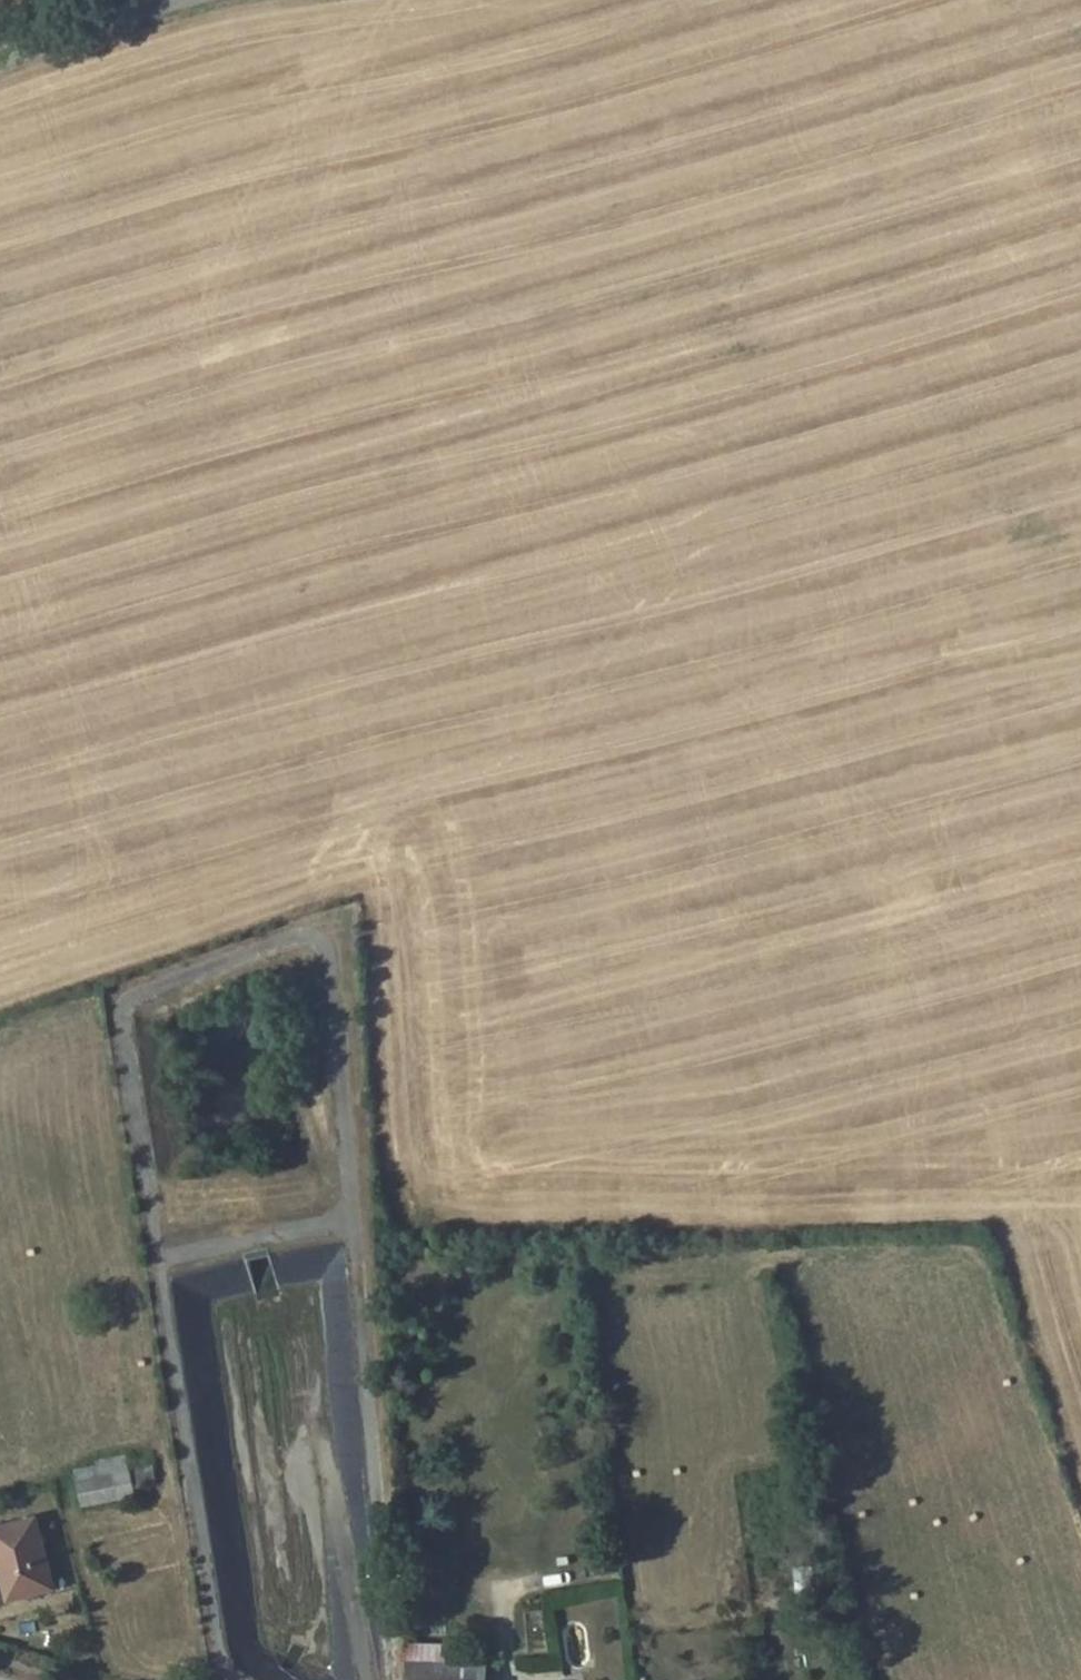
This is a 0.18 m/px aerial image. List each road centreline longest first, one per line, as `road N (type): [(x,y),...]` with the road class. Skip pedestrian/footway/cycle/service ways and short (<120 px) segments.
road 1 (unclassified): [(0,56),(186,0)]

